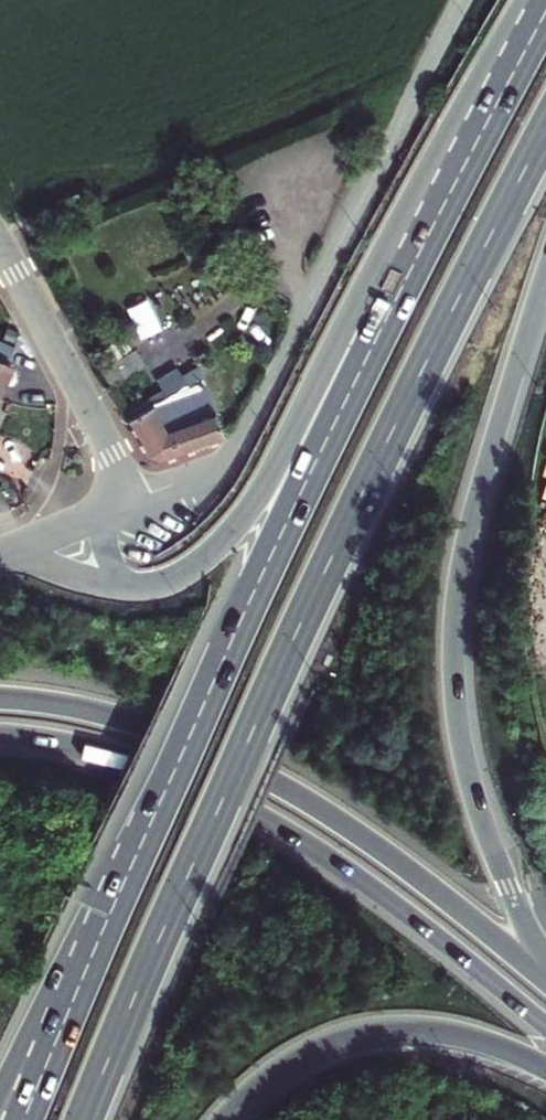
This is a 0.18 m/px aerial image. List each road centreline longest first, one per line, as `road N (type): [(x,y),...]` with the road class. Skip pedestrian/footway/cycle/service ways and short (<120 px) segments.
road 1 (trunk): [(87,1119),(284,662),(545,132)]
road 2 (trunk): [(545,18),(320,450),(139,839)]
road 3 (trunk): [(533,0),(383,256),(254,504),(178,579),(127,586)]
road 4 (trunk): [(545,957),(479,809),(456,707),(454,651),(476,501),(545,276)]
road 5 (trunk): [(0,737),(115,758),(246,812),(334,863),(545,1027)]
road 6 (trunk): [(545,983),(359,837),(291,794),(153,731),(0,699)]
road 7 (unclassified): [(138,503),(207,481),(239,454),(464,0)]
road 8 (trunk): [(226,1119),(289,1066),(354,1036),(430,1031),(545,1069)]
road 9 (trunk): [(139,839),(23,1119)]
road 10 (trunk): [(139,839),(0,1098)]
road 11 (tertiary): [(138,503),(0,244)]
road 12 (trunk): [(127,586),(5,556)]

